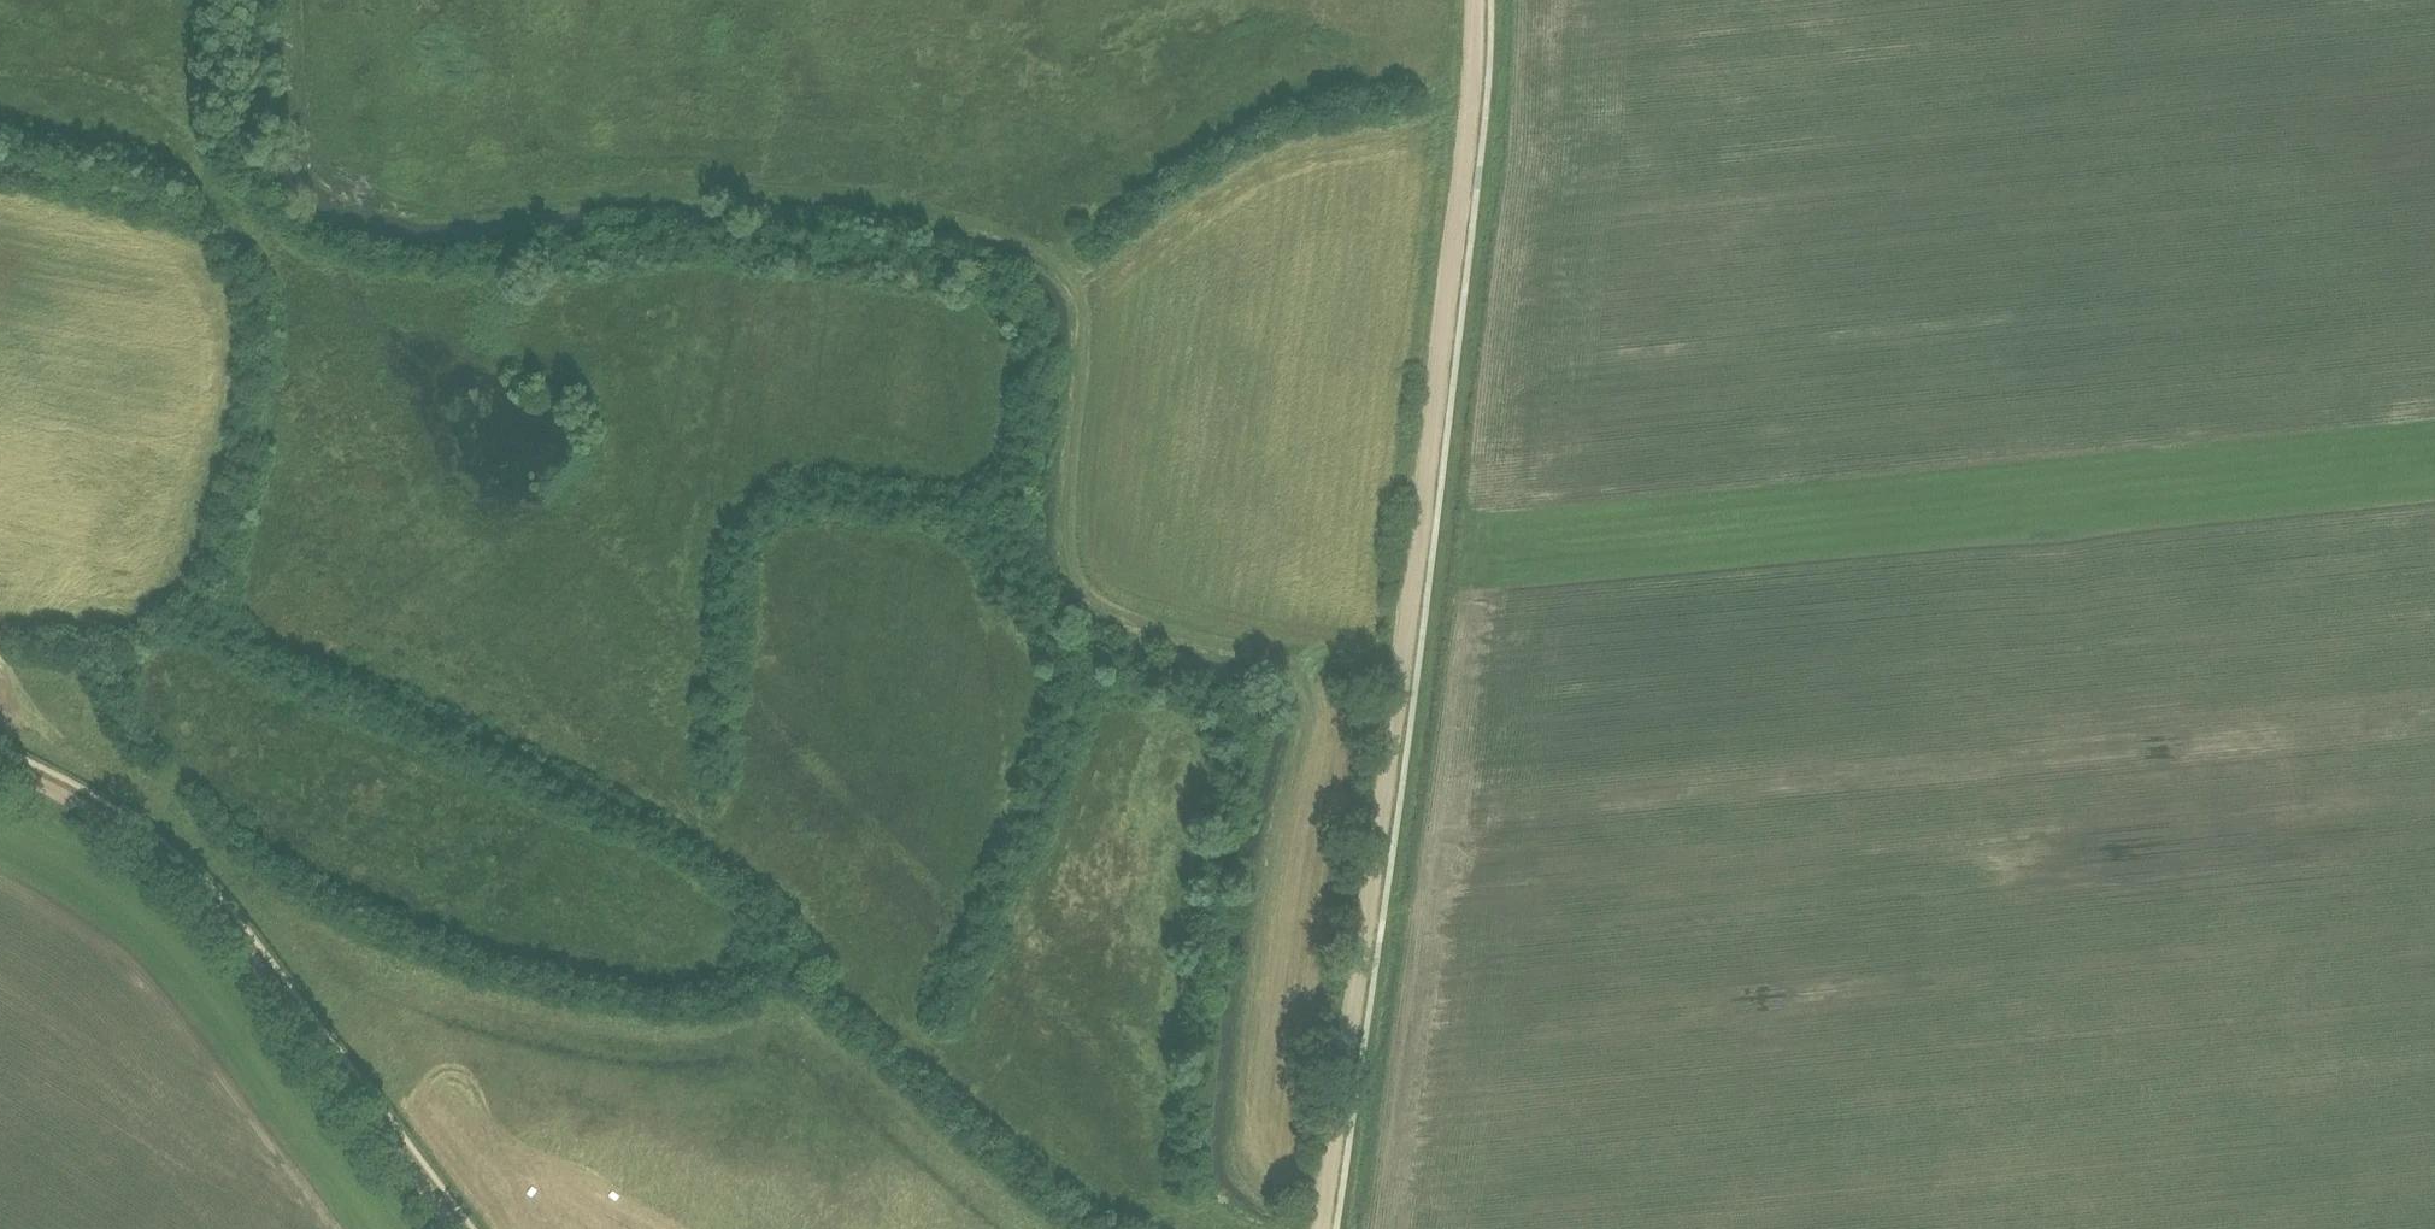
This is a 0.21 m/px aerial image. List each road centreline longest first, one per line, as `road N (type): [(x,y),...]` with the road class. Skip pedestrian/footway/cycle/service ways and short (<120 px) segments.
road 1 (track): [(1477,0),(1473,103),(1410,608),(1321,1228)]
road 2 (track): [(453,1228),(165,859),(0,763)]

